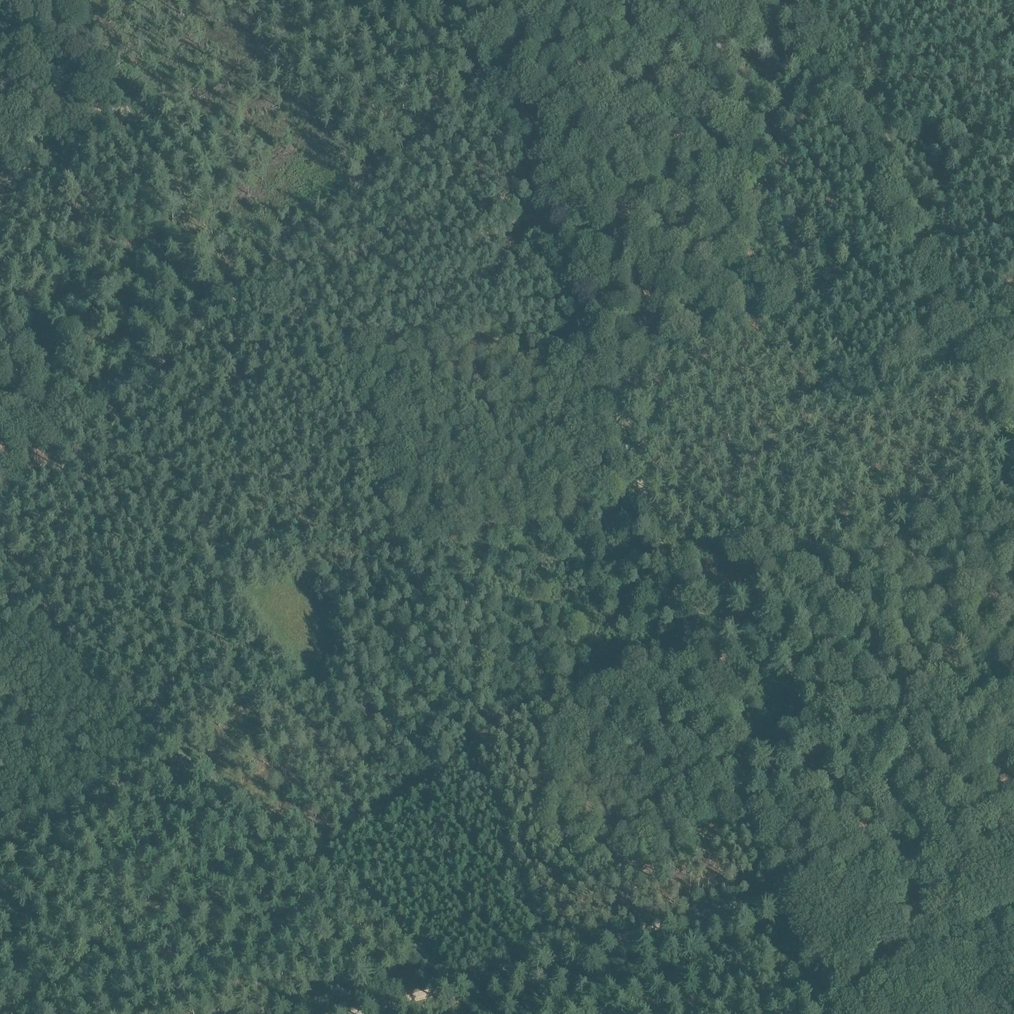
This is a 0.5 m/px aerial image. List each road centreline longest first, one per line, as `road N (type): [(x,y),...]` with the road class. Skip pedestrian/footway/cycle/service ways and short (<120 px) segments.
road 1 (track): [(494,74),(0,498)]
road 2 (track): [(339,1013),(784,894)]
road 3 (track): [(62,0),(234,297)]
road 4 (track): [(784,894),(1013,821)]
road 5 (track): [(827,1013),(784,894)]

